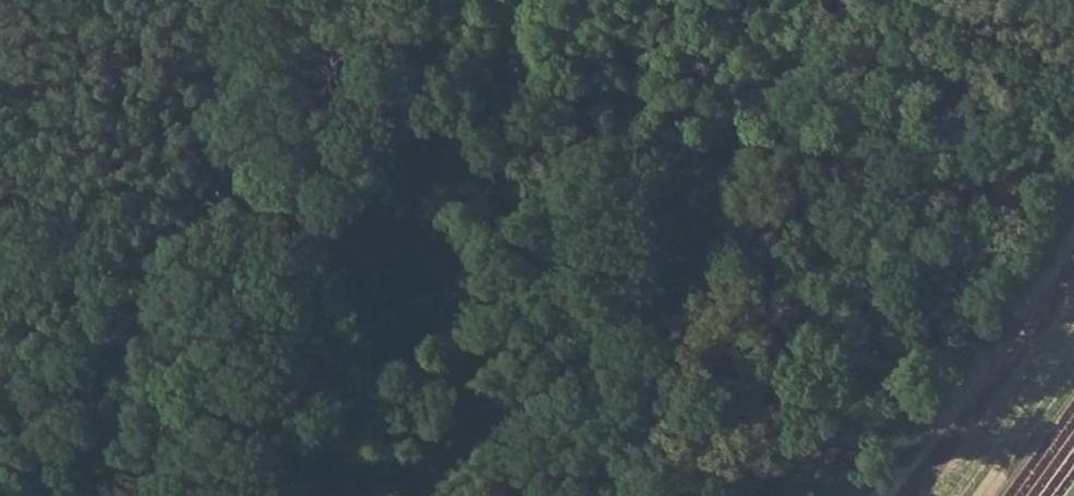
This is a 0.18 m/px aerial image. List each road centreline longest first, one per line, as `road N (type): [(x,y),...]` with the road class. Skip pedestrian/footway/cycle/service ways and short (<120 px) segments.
road 1 (track): [(875,495),(1073,239)]

